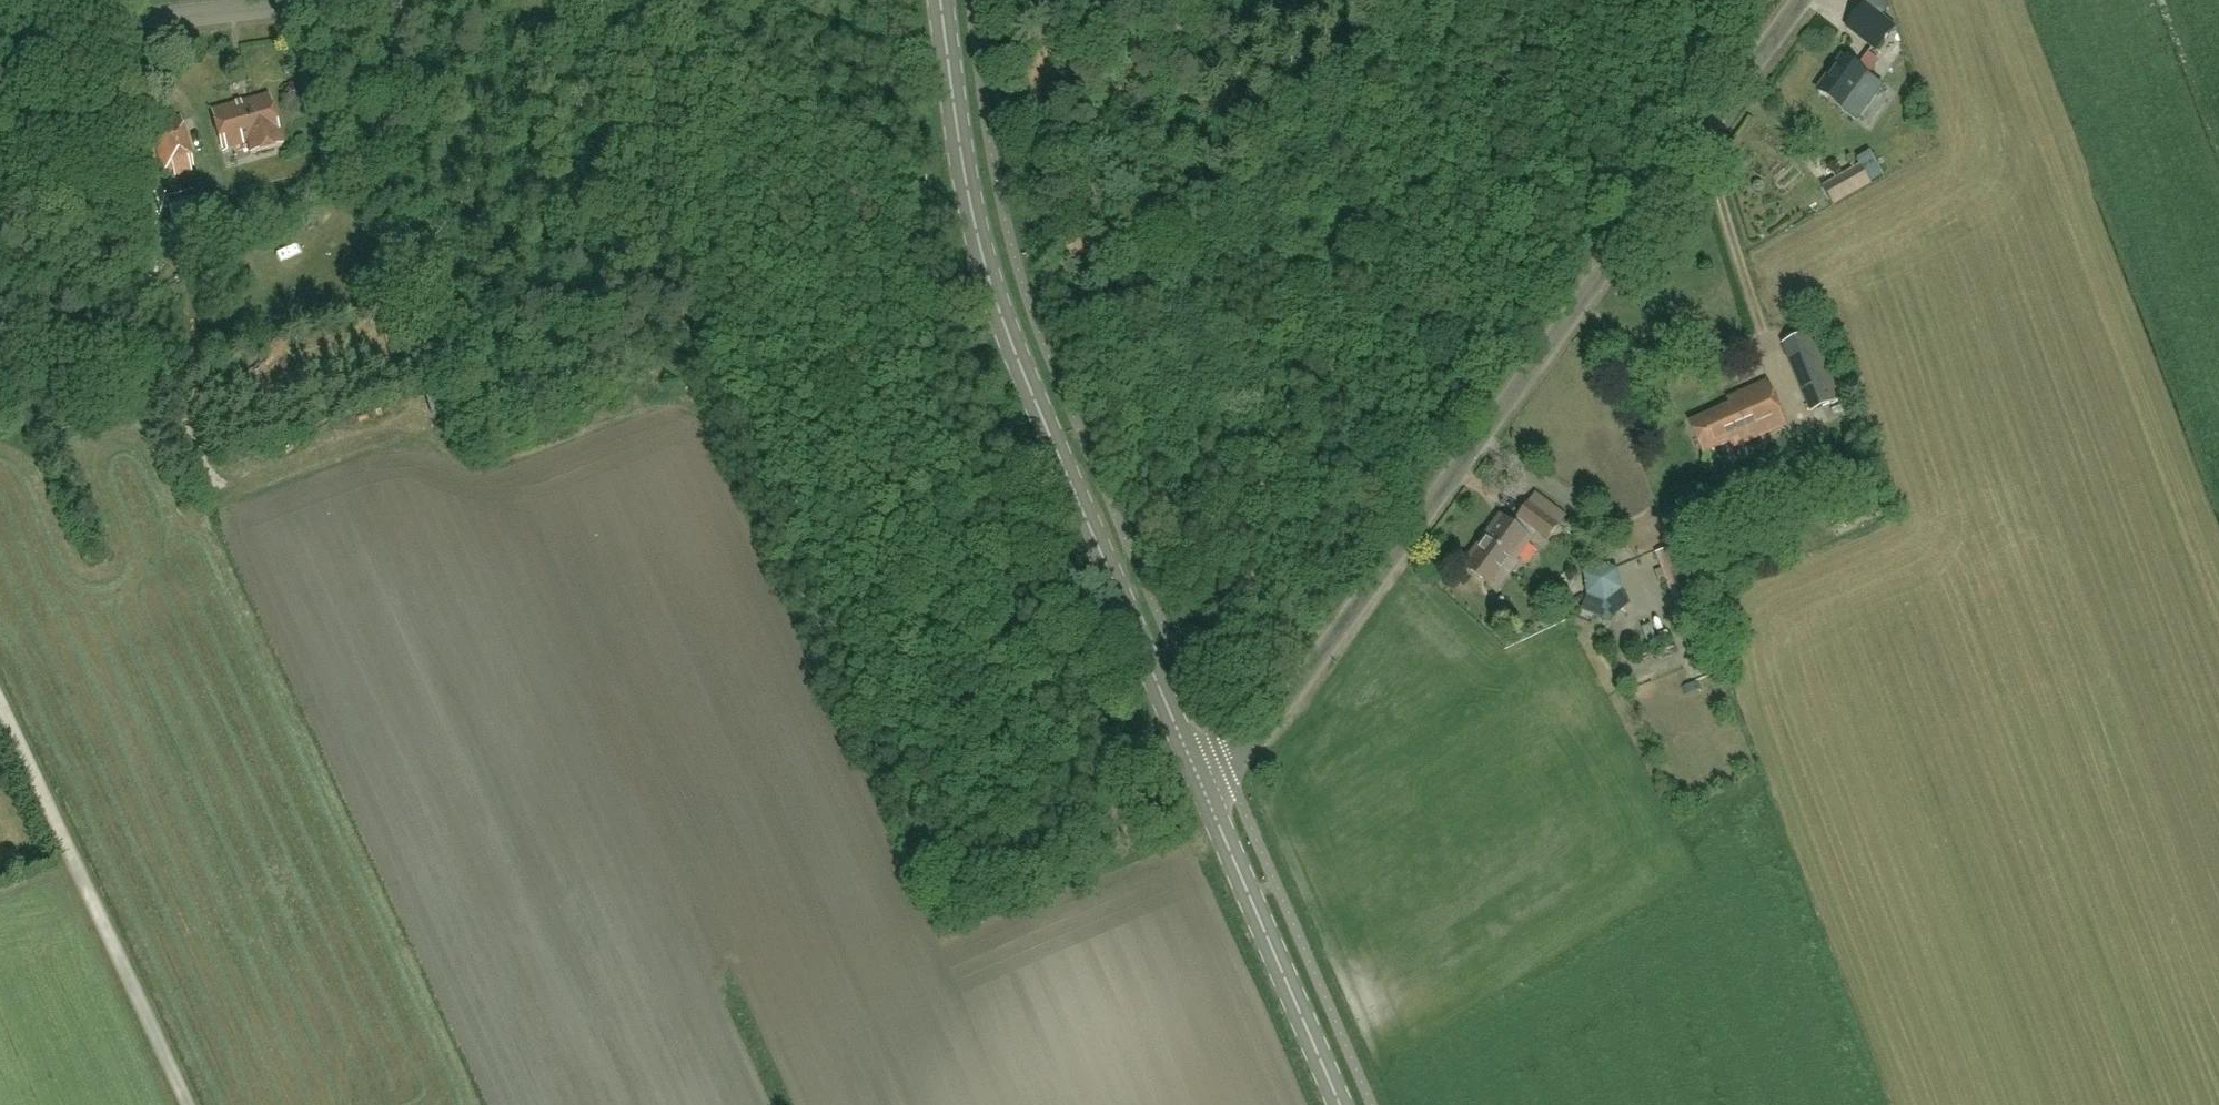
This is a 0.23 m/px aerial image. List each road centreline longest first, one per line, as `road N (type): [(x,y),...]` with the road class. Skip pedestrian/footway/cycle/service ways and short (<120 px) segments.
road 1 (unclassified): [(1199,777),(1253,743),(1810,0)]
road 2 (tertiary): [(1199,777),(992,290),(964,169),(940,0)]
road 3 (tertiary): [(1341,1104),(1199,777)]
road 4 (unclassified): [(0,34),(294,0)]

